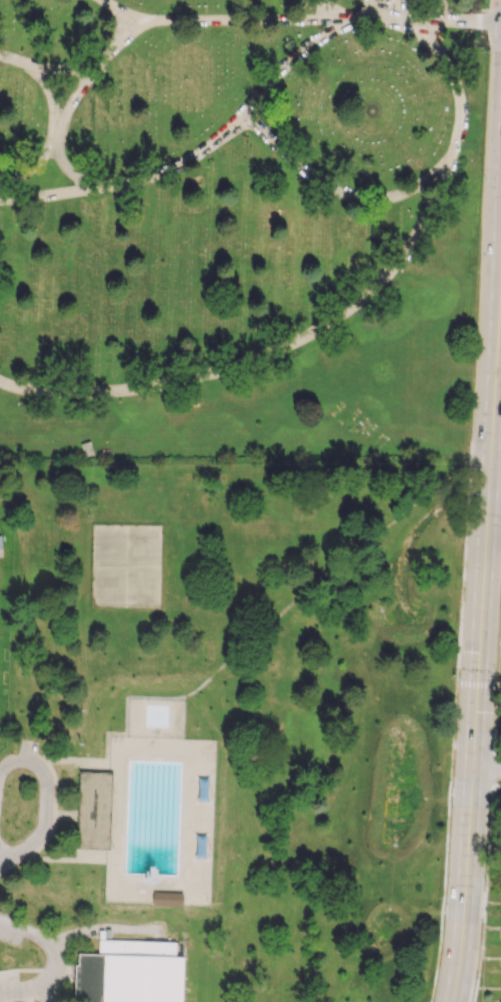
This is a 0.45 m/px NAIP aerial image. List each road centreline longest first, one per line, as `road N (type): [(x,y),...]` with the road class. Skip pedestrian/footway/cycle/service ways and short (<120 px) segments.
road 1 (secondary): [(497,365),(454,1001)]
road 2 (secondary): [(500,78),(492,251),(497,365)]
road 3 (residential): [(0,774),(26,760),(46,782),(43,828),(23,850)]

